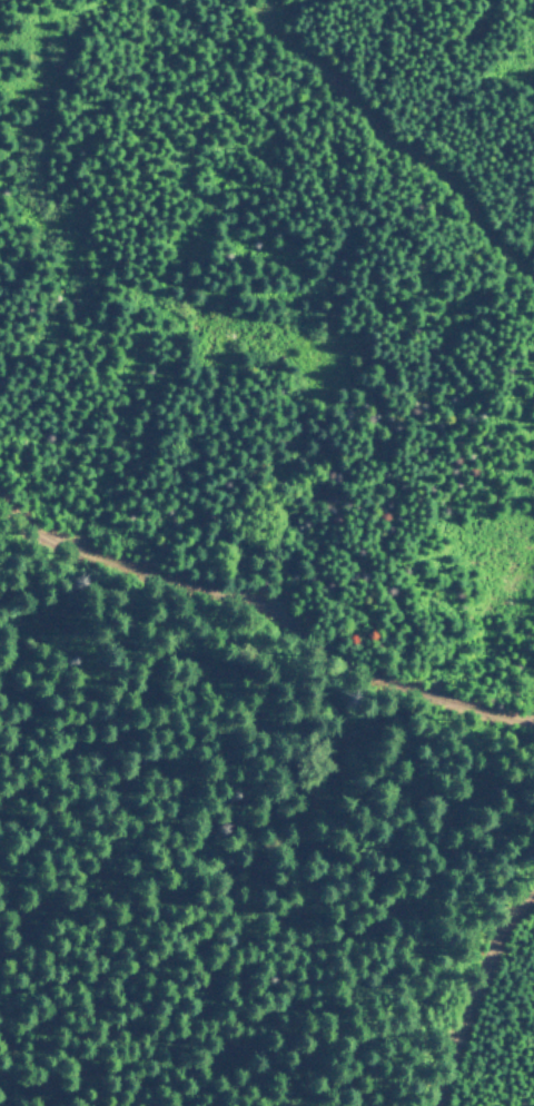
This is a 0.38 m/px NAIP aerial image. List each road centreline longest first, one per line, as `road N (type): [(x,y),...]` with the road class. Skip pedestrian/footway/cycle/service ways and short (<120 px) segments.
road 1 (track): [(390,1105),(427,915),(461,861),(533,812)]

